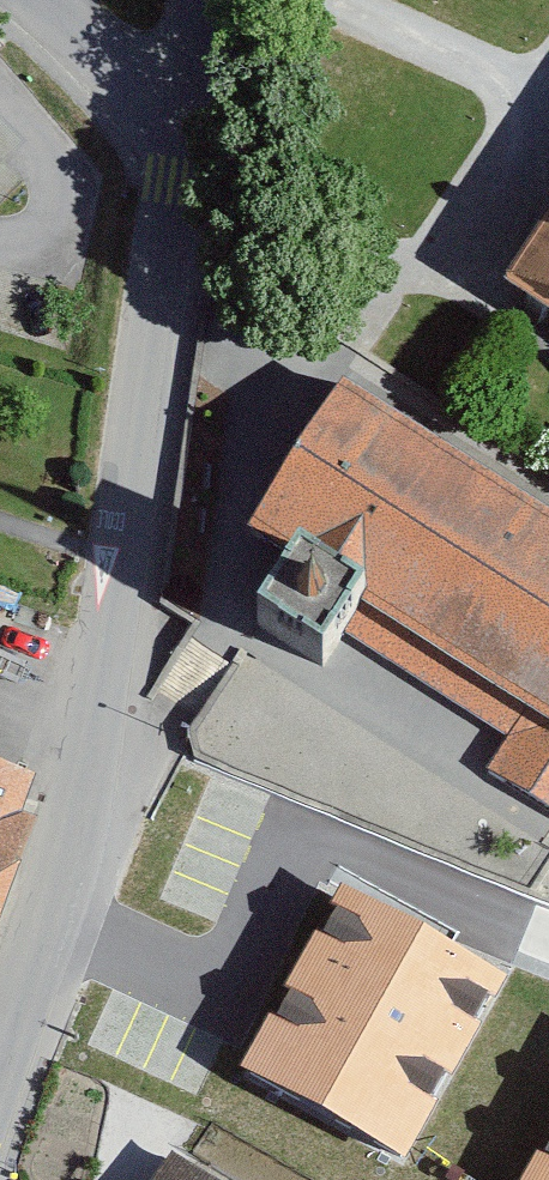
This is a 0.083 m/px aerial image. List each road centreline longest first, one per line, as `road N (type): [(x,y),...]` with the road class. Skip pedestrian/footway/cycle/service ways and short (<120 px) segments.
road 1 (residential): [(0,1067),(97,758),(193,159)]
road 2 (residential): [(50,0),(193,159)]
road 3 (residential): [(193,159),(216,0)]

